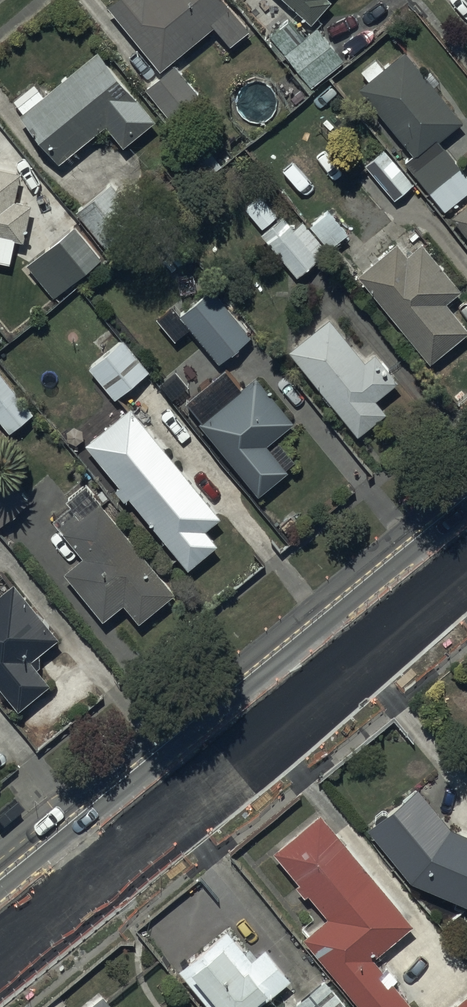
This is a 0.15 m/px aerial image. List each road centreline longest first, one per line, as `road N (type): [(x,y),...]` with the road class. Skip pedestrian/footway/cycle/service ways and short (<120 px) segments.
road 1 (primary): [(0,929),(466,546)]

